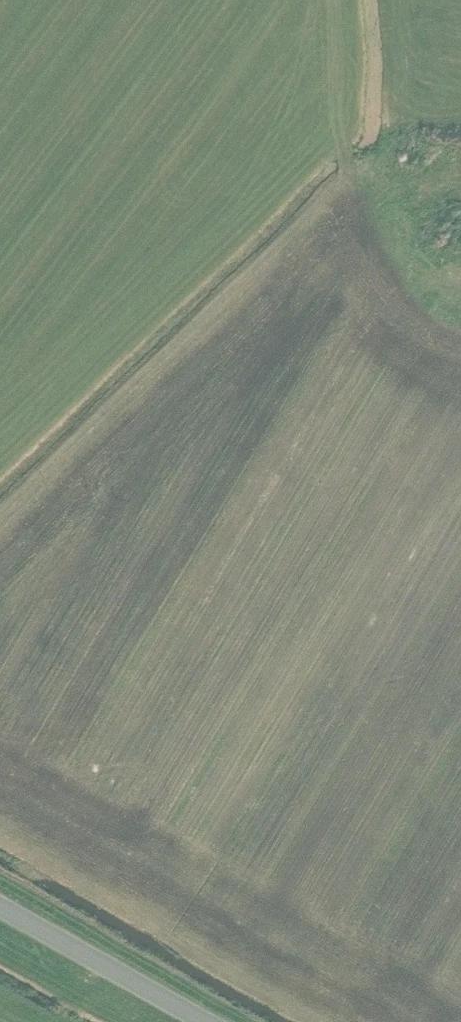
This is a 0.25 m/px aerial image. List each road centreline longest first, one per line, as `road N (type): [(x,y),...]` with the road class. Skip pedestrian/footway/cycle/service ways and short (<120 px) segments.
road 1 (tertiary): [(205,1021),(0,907)]

